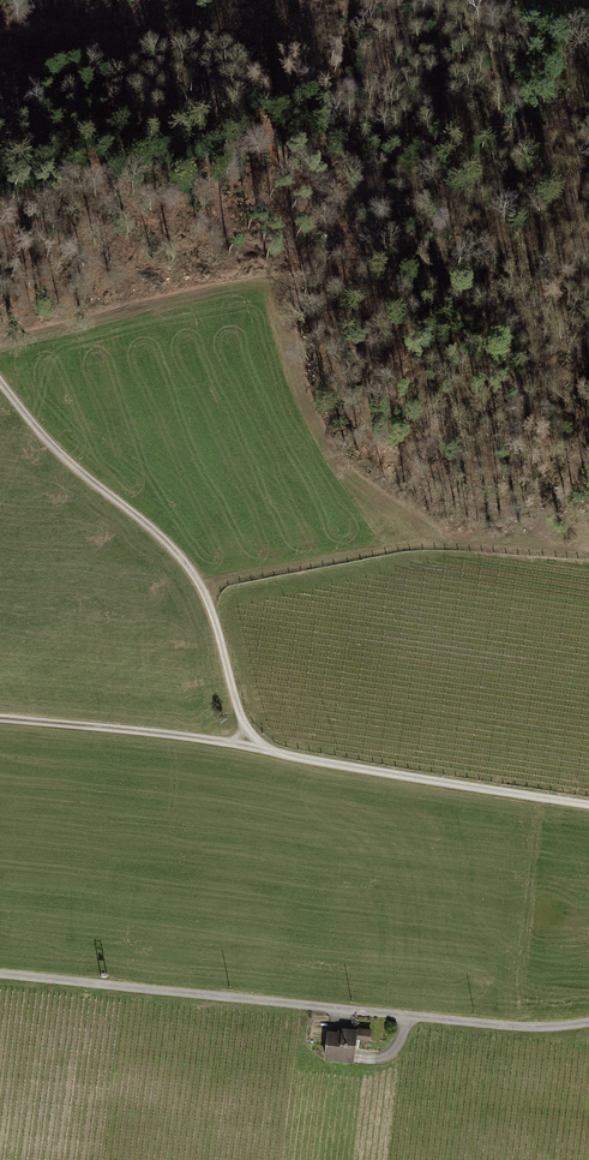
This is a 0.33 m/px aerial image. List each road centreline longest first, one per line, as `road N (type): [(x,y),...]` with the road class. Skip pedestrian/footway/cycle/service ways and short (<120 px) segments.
road 1 (track): [(588,809),(272,756),(244,727),(211,609),(185,561),(35,427),(0,381)]
road 2 (track): [(588,1023),(509,1027),(0,976)]
road 3 (track): [(272,756),(0,718)]
road 4 (track): [(0,27),(176,16)]

